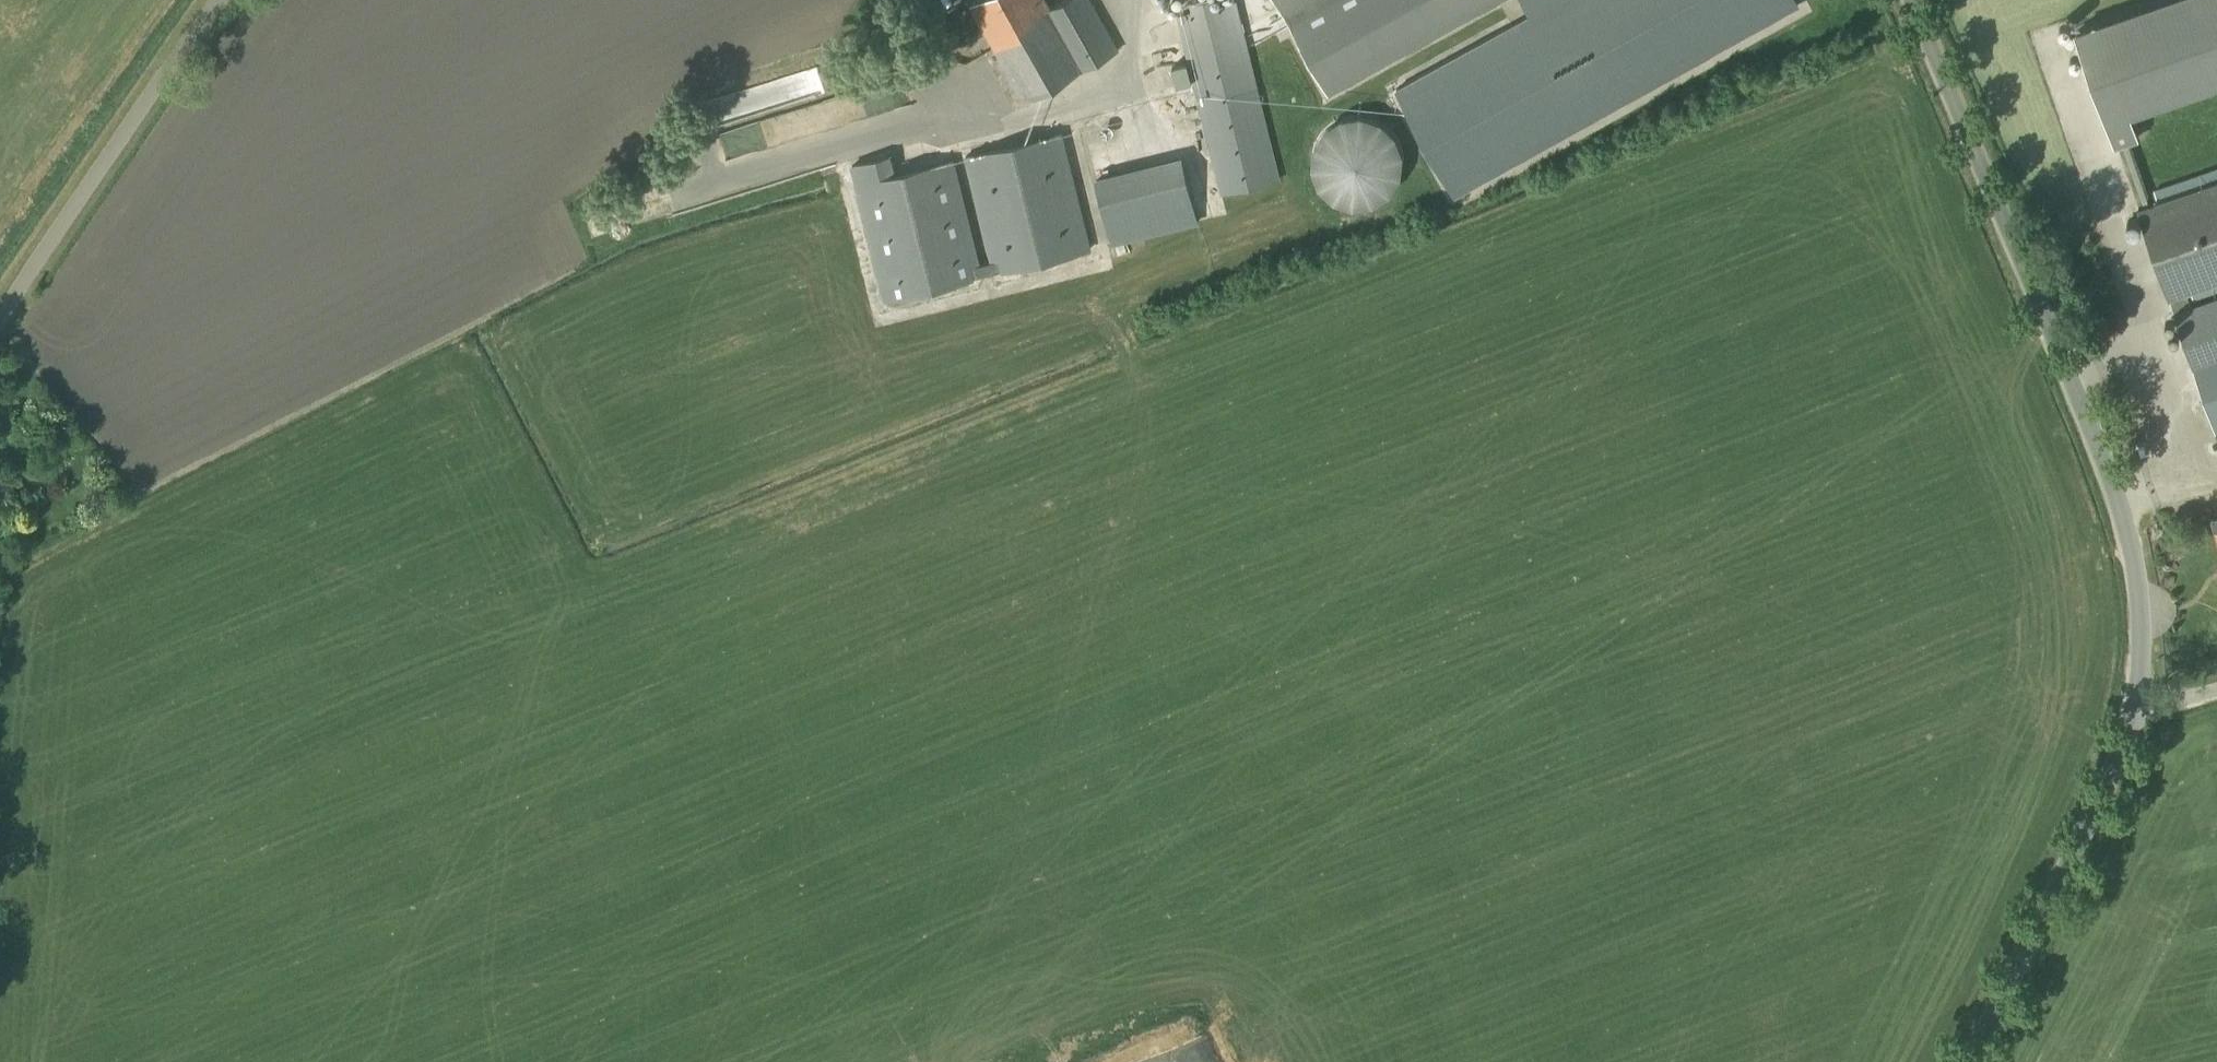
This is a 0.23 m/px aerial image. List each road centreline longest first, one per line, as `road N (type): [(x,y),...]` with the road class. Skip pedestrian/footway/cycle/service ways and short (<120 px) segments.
road 1 (unclassified): [(2136,703),(2143,647),(2132,552),(2111,481),(1910,0)]
road 2 (unclassified): [(1965,1061),(2136,703)]
road 3 (unclassified): [(0,324),(225,0)]

